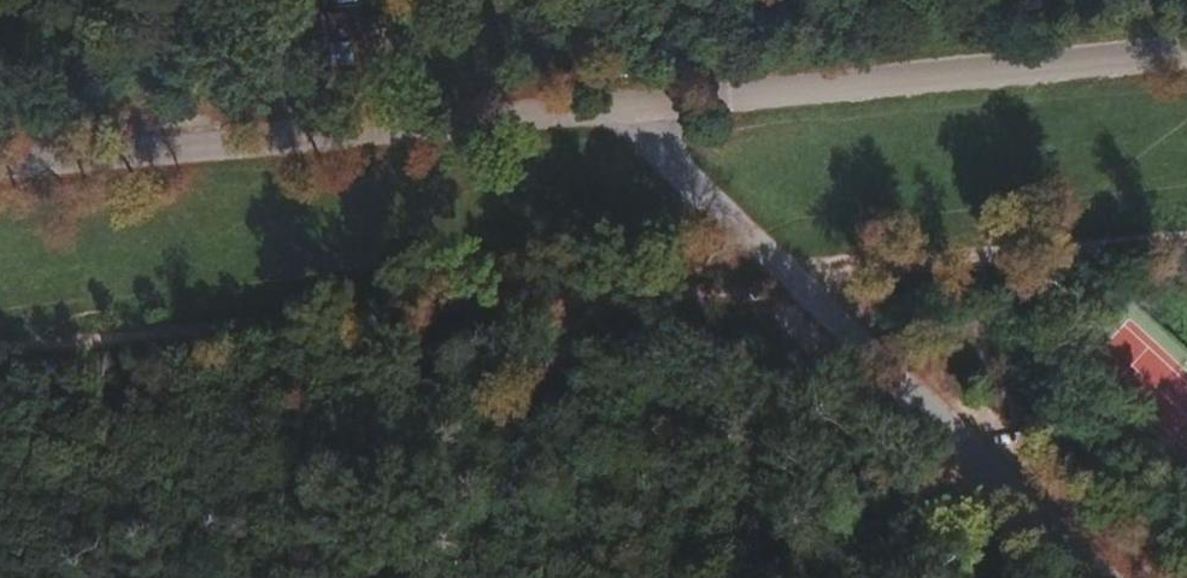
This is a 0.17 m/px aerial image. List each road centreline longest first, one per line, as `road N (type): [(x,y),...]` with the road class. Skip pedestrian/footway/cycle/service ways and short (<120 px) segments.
road 1 (track): [(1186,231),(814,266),(595,299),(0,351)]
road 2 (unclassified): [(0,166),(620,106)]
road 3 (unclassified): [(1186,51),(620,106)]
road 4 (track): [(595,299),(383,537),(356,577)]
road 5 (track): [(720,282),(752,577)]

